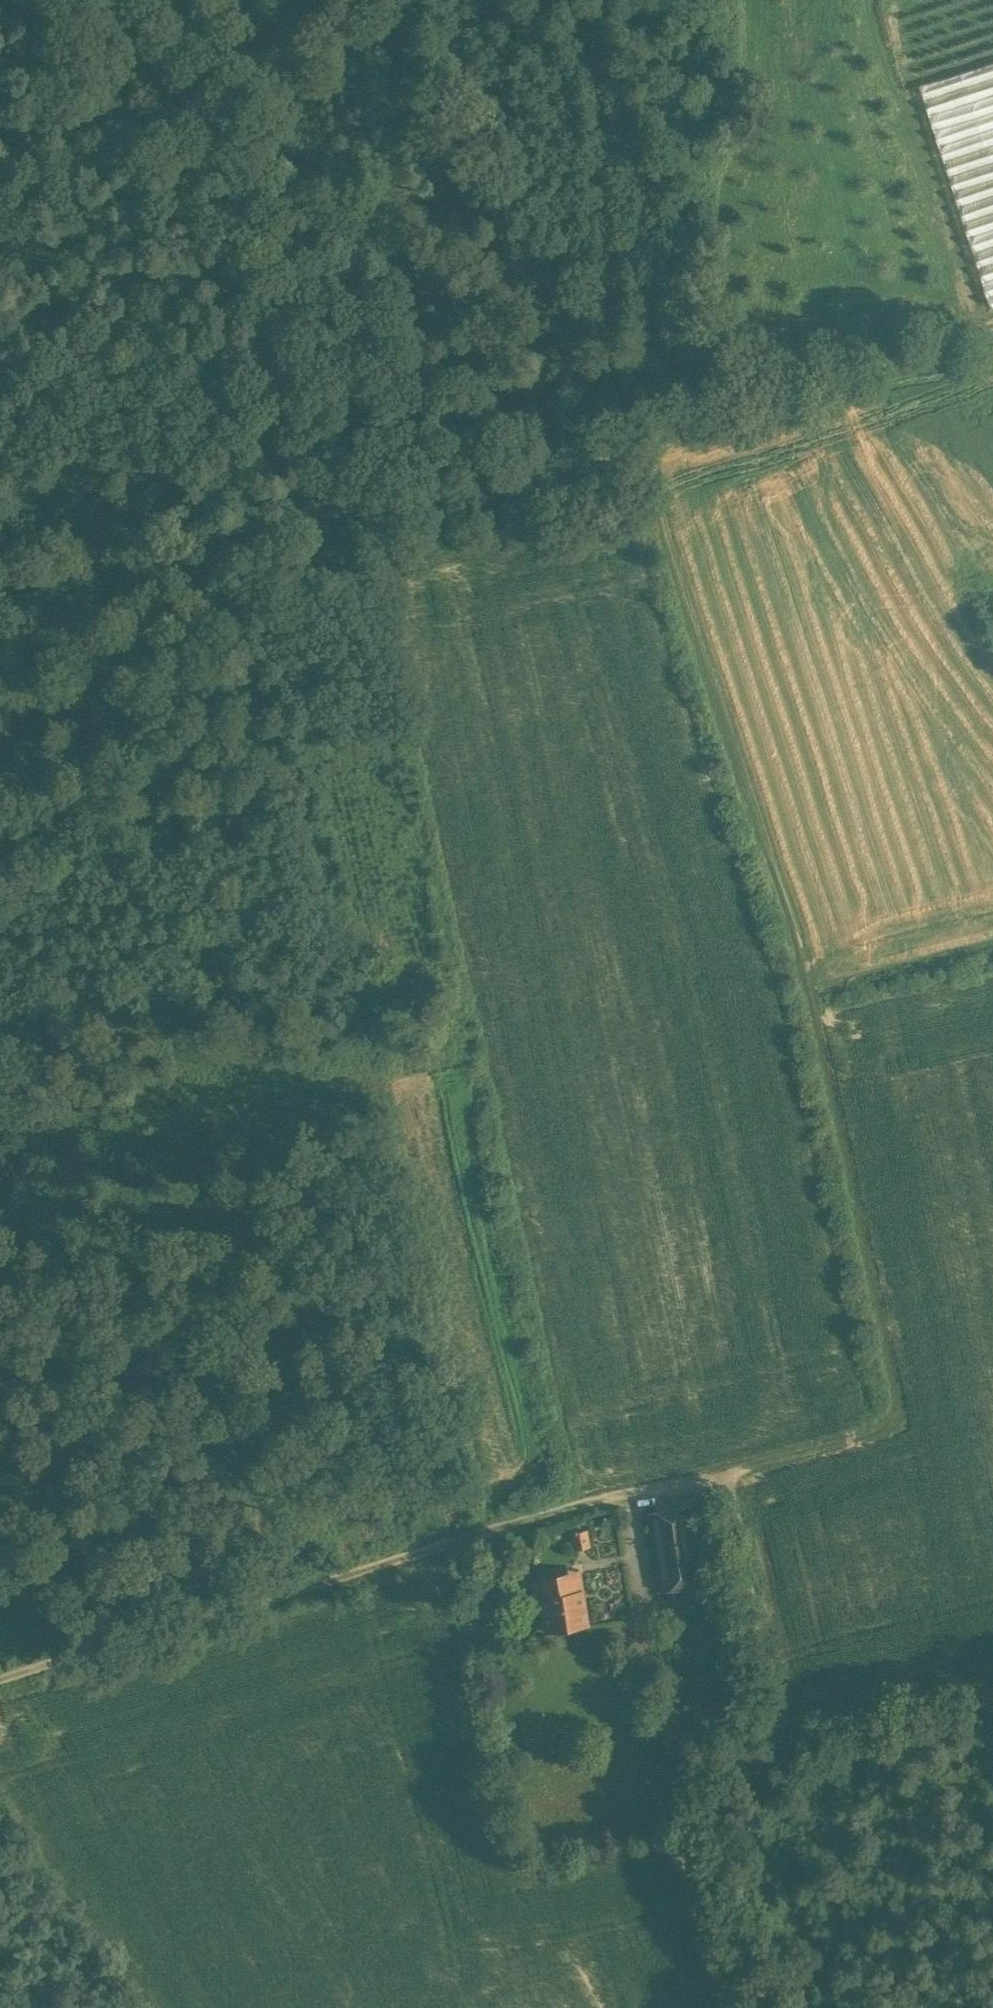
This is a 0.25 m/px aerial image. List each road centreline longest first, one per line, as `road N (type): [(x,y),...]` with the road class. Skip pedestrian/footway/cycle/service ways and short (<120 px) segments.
road 1 (track): [(0,1676),(530,1515),(870,1429),(886,1405),(800,976),(625,455),(589,0)]
road 2 (track): [(0,581),(611,460),(935,356),(992,323)]
road 3 (track): [(741,2007),(683,1761)]
road 4 (track): [(992,953),(840,986)]

